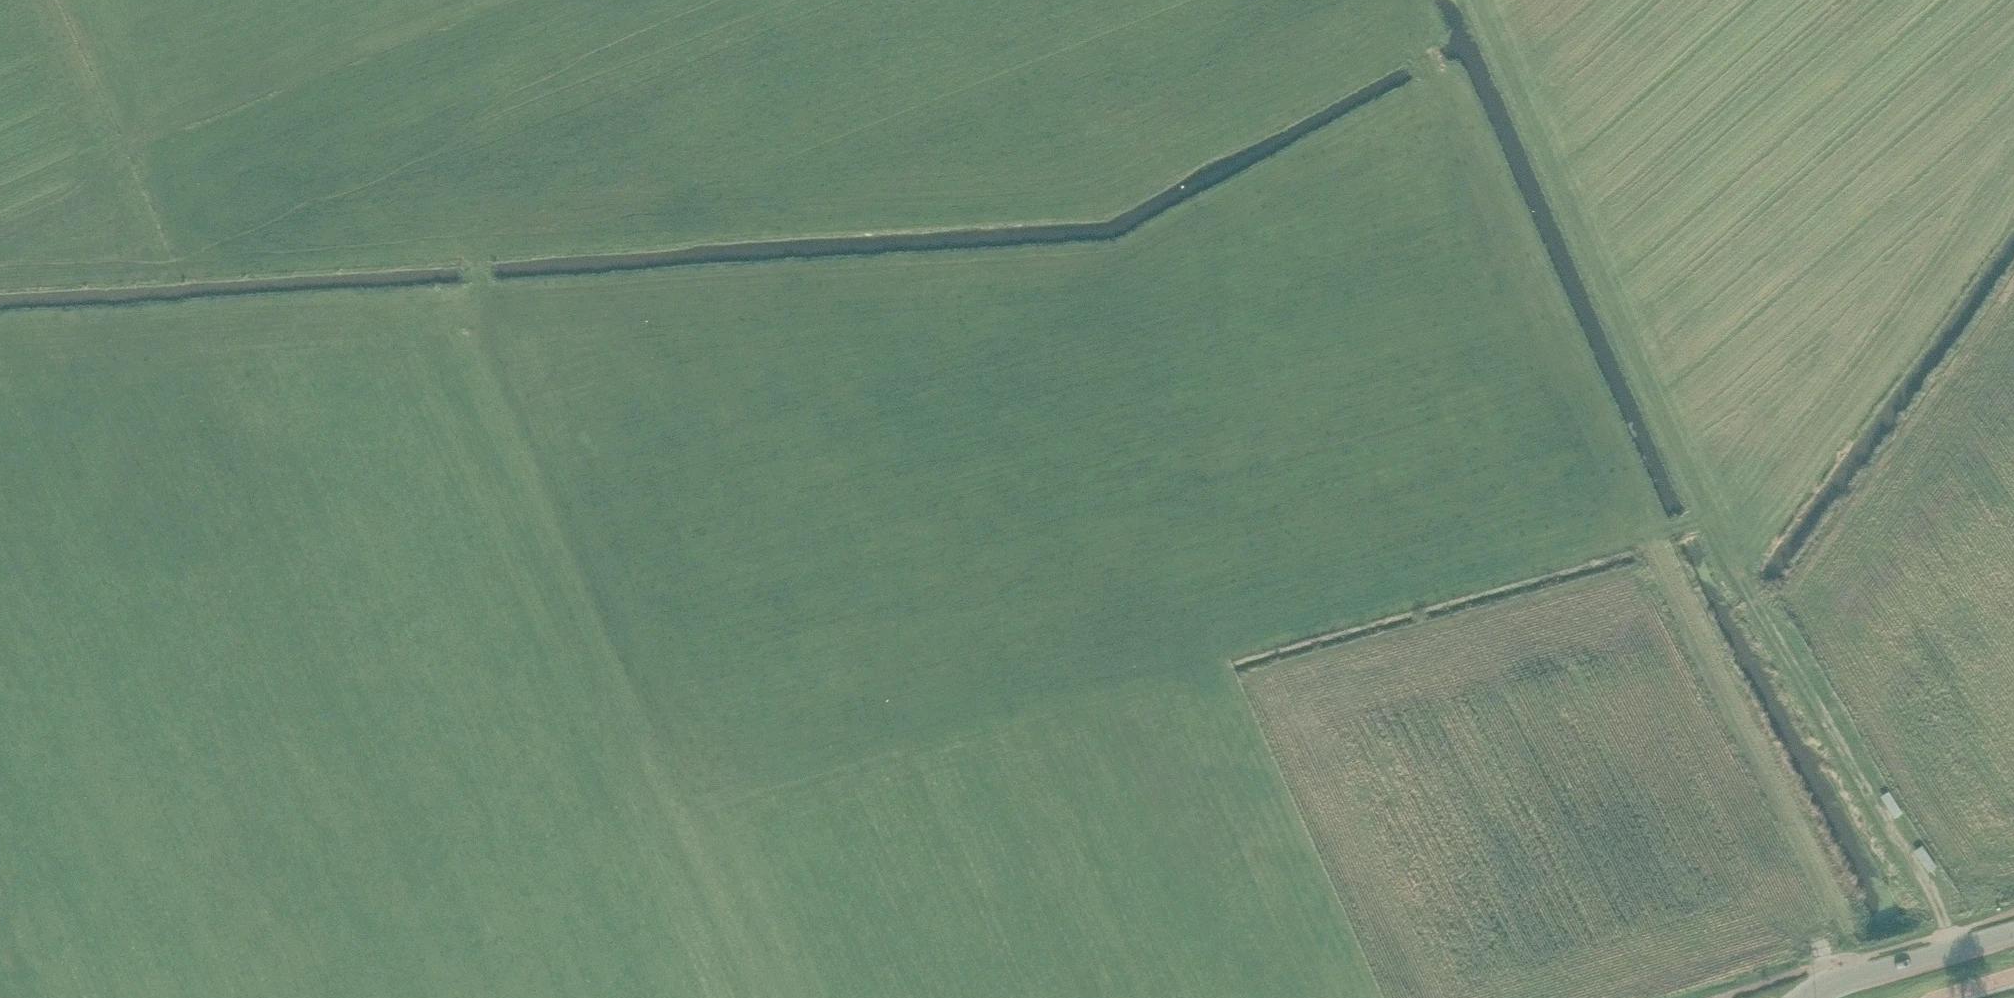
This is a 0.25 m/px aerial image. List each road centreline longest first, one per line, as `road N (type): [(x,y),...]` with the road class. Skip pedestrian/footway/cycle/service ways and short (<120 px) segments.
road 1 (track): [(1732,566),(1912,861),(1952,948)]
road 2 (tertiary): [(2013,932),(1830,984),(1807,997)]

